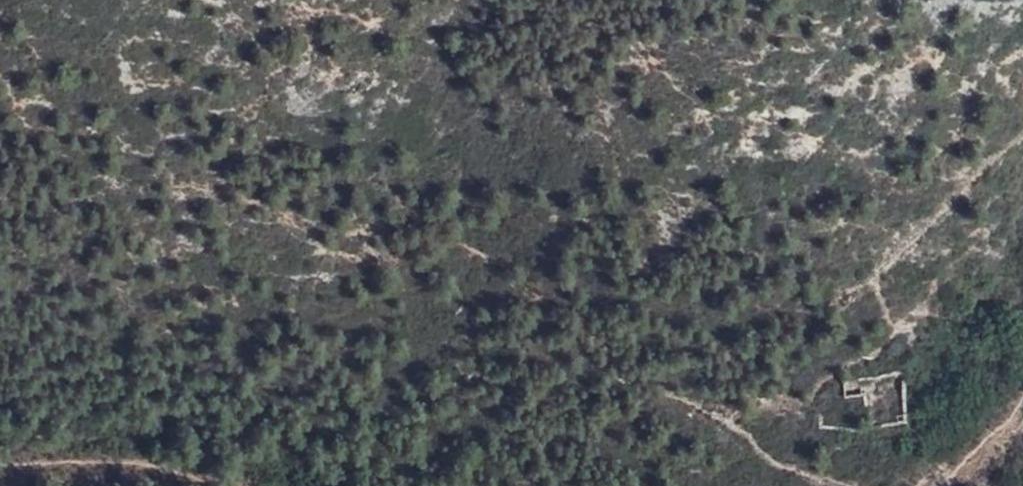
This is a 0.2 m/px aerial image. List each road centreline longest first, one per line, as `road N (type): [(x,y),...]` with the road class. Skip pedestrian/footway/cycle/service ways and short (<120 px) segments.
road 1 (track): [(0,467),(145,463),(221,485)]

